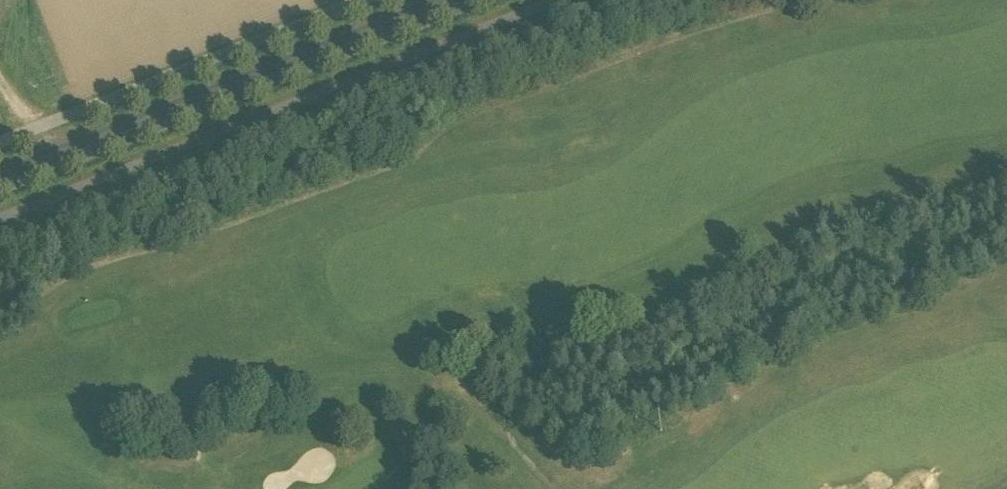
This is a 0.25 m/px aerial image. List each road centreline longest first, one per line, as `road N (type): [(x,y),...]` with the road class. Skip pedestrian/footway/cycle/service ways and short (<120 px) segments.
road 1 (tertiary): [(0,183),(463,0)]

